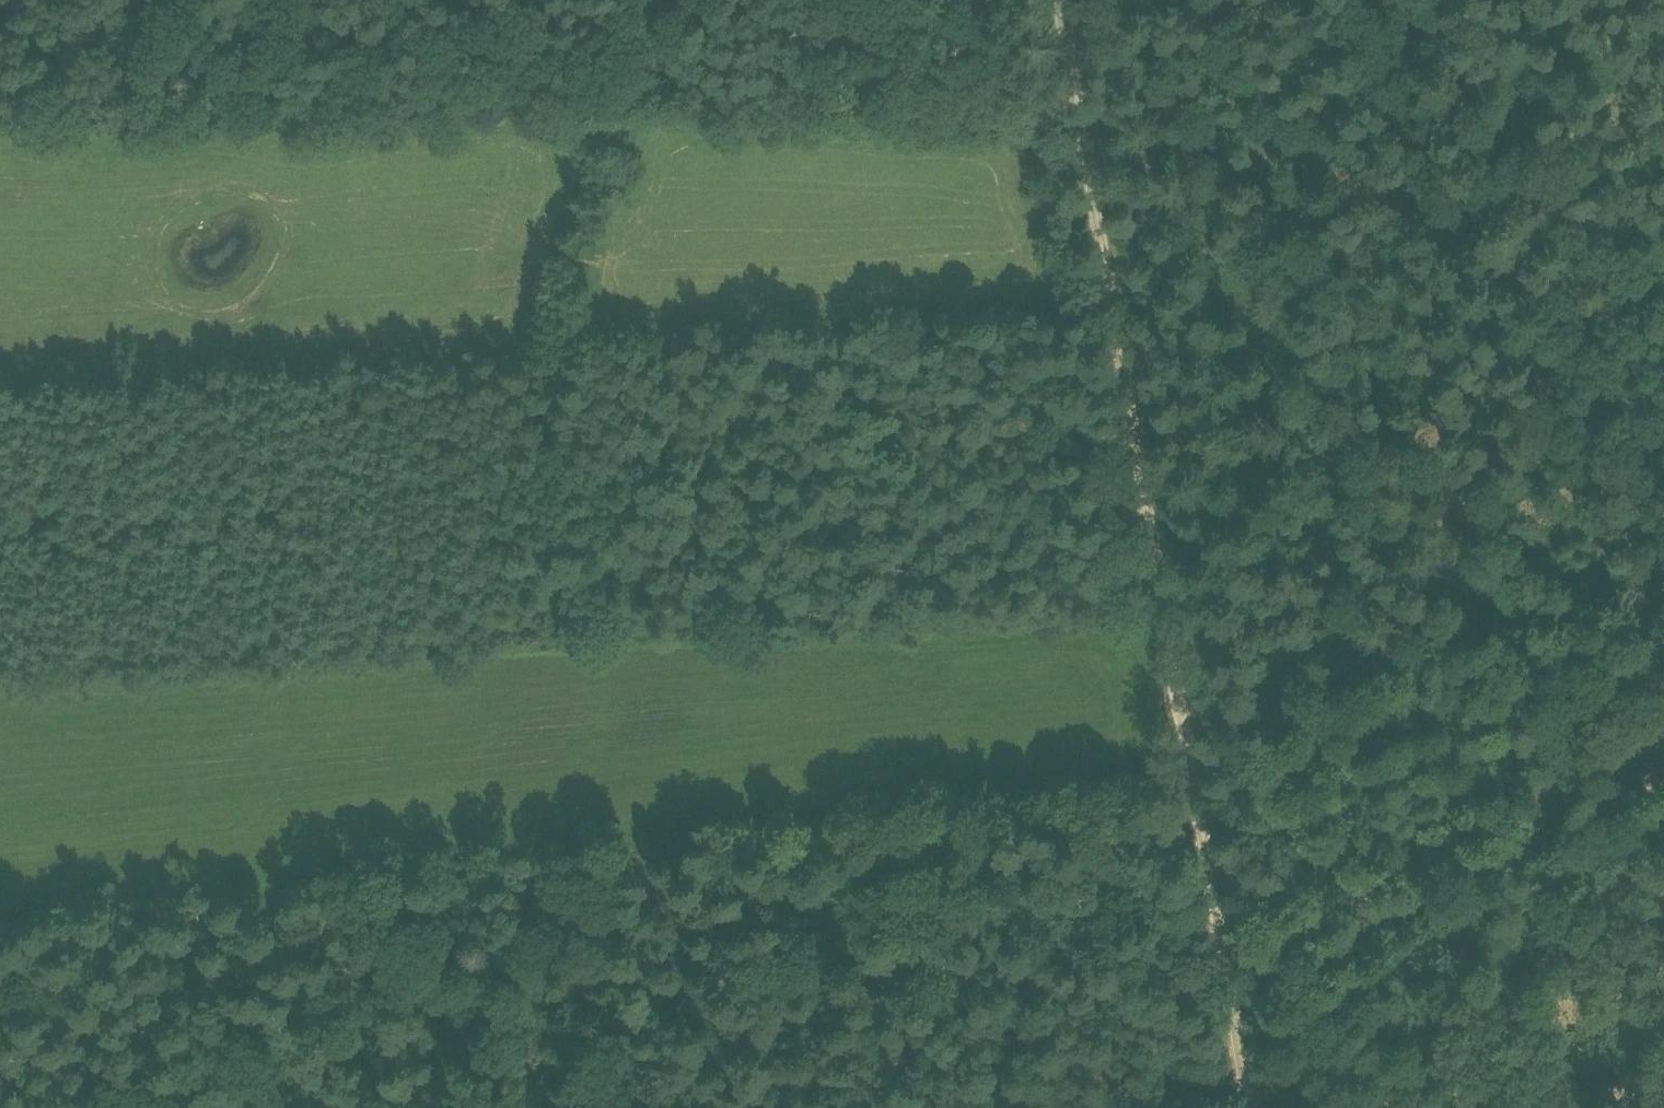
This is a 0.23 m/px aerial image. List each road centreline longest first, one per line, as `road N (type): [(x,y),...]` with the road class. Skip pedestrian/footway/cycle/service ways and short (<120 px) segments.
road 1 (track): [(1271,1107),(1073,0)]

